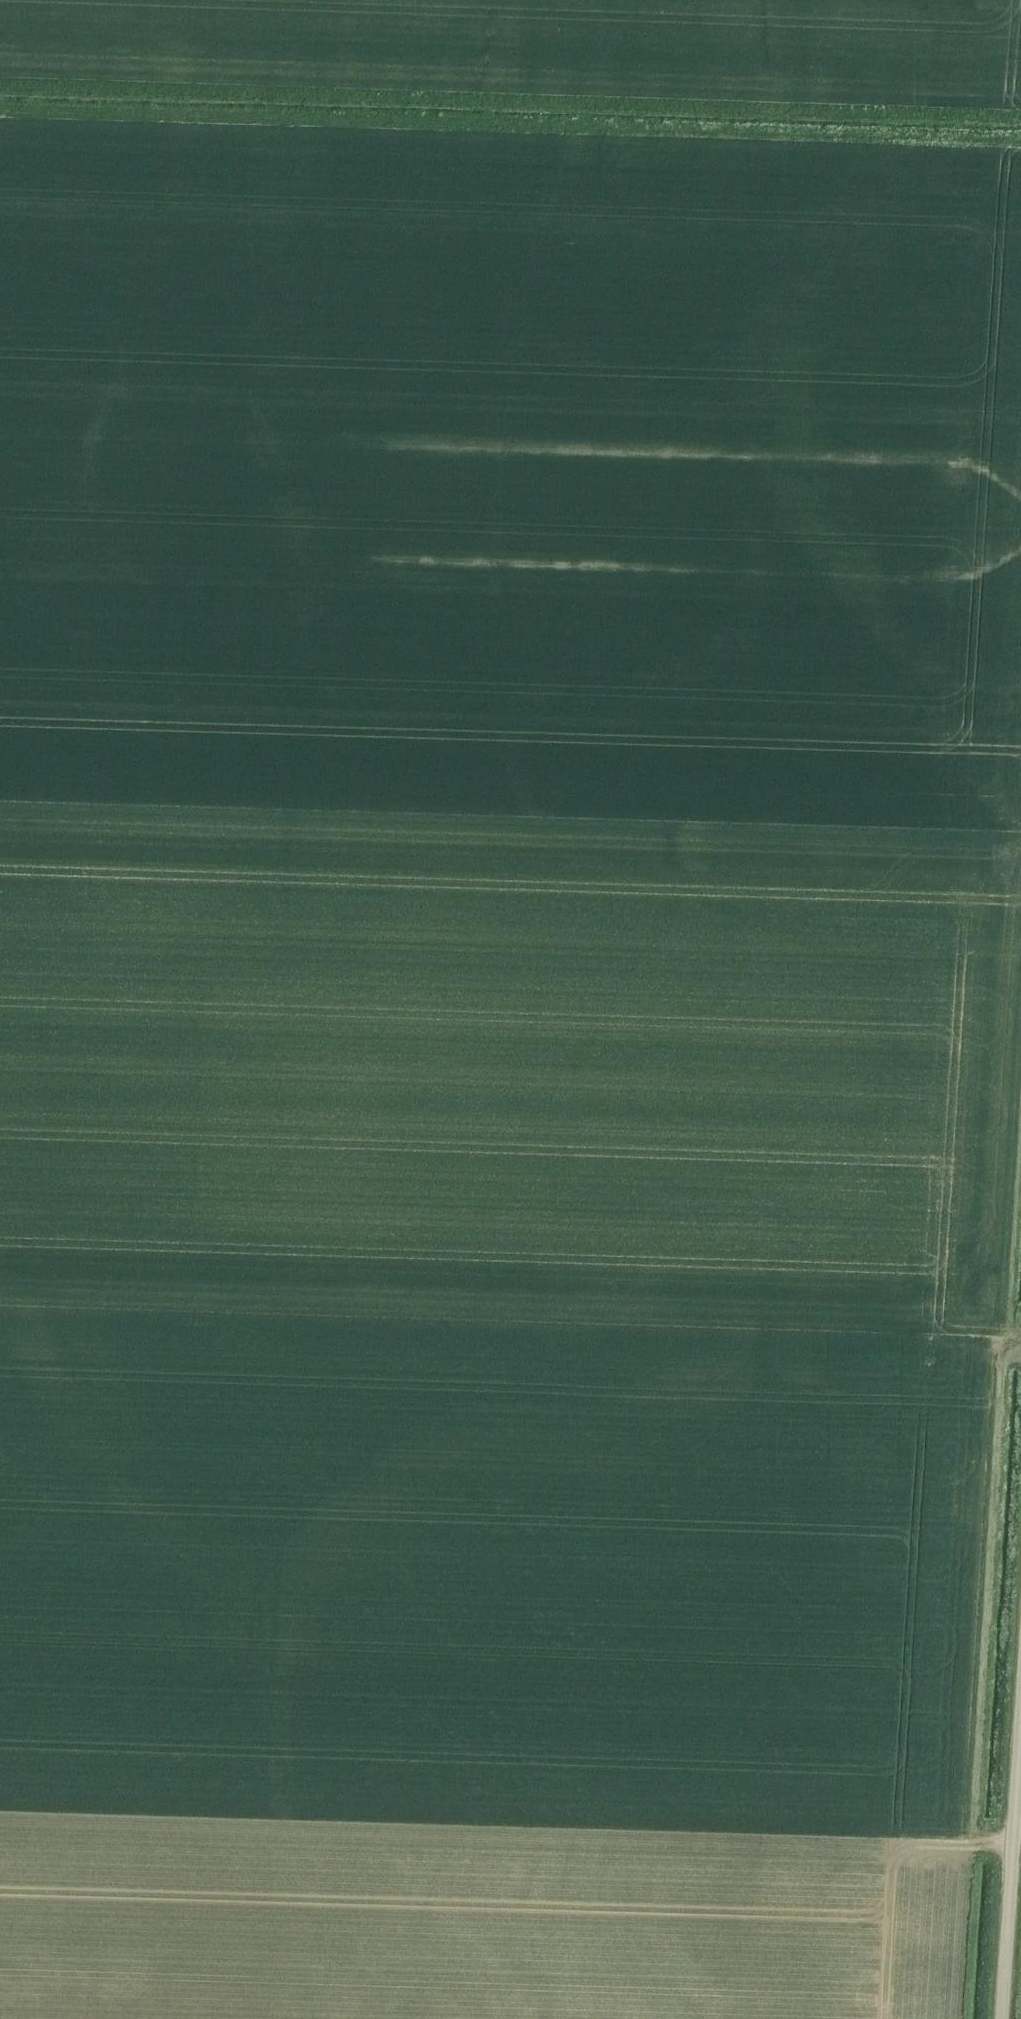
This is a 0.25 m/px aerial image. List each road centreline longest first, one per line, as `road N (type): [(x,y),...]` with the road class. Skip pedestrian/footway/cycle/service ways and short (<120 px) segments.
road 1 (unclassified): [(1003,2018),(1020,1741)]

